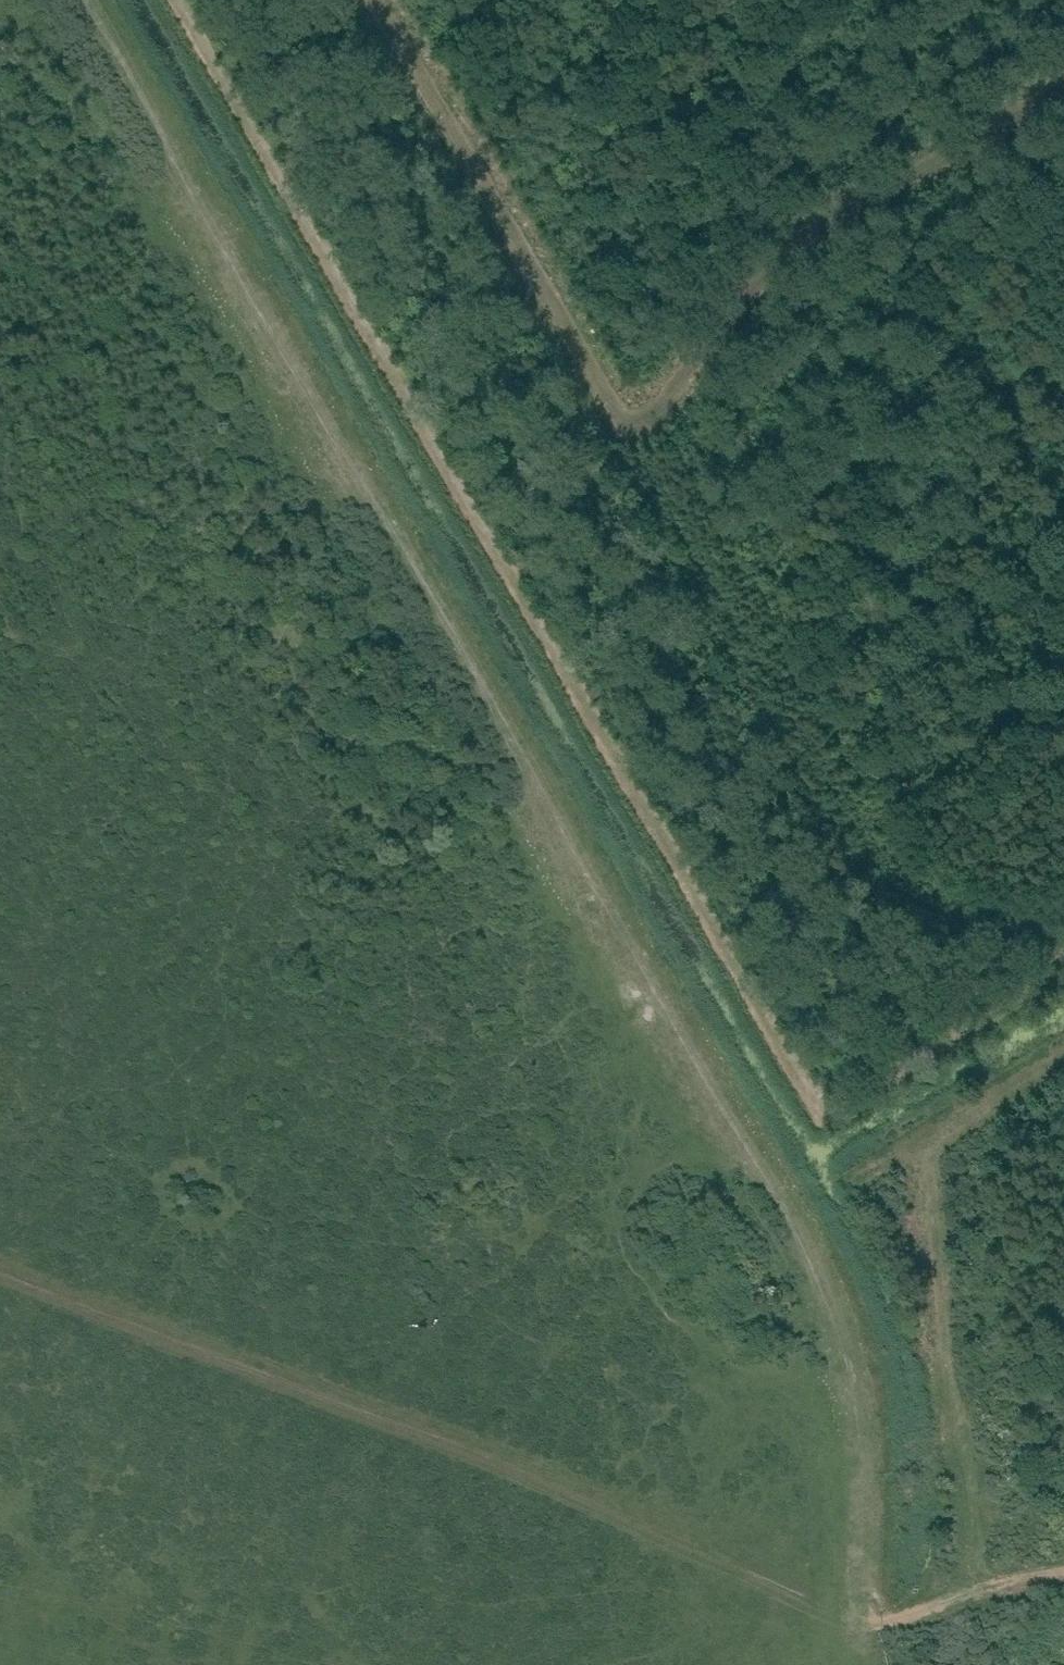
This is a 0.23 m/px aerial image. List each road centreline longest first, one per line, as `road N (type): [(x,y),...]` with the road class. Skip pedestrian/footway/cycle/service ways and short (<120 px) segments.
road 1 (track): [(863,1634),(952,1604),(1063,1581)]

